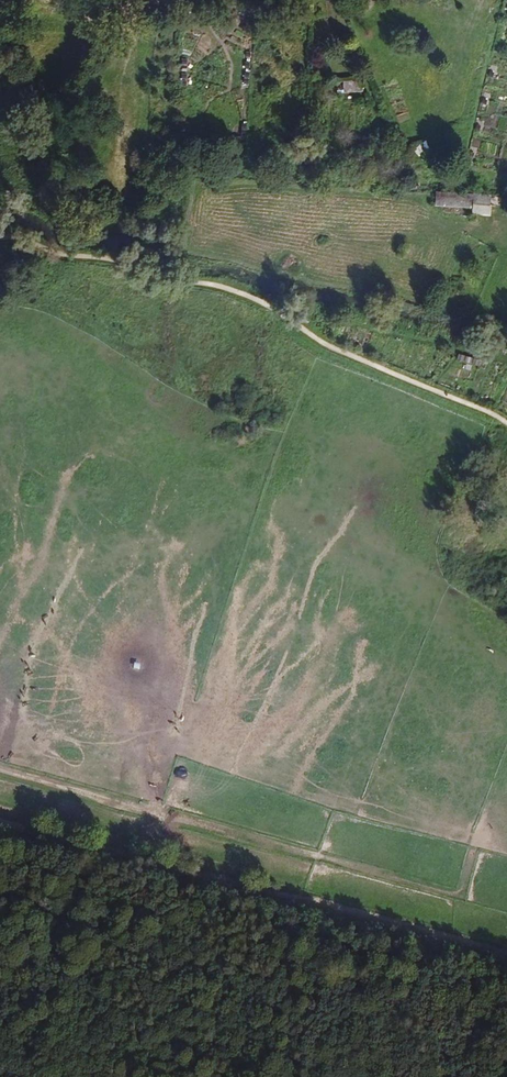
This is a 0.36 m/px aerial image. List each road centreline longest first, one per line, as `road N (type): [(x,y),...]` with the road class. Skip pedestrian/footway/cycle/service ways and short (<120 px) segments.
road 1 (track): [(506,955),(0,823)]

